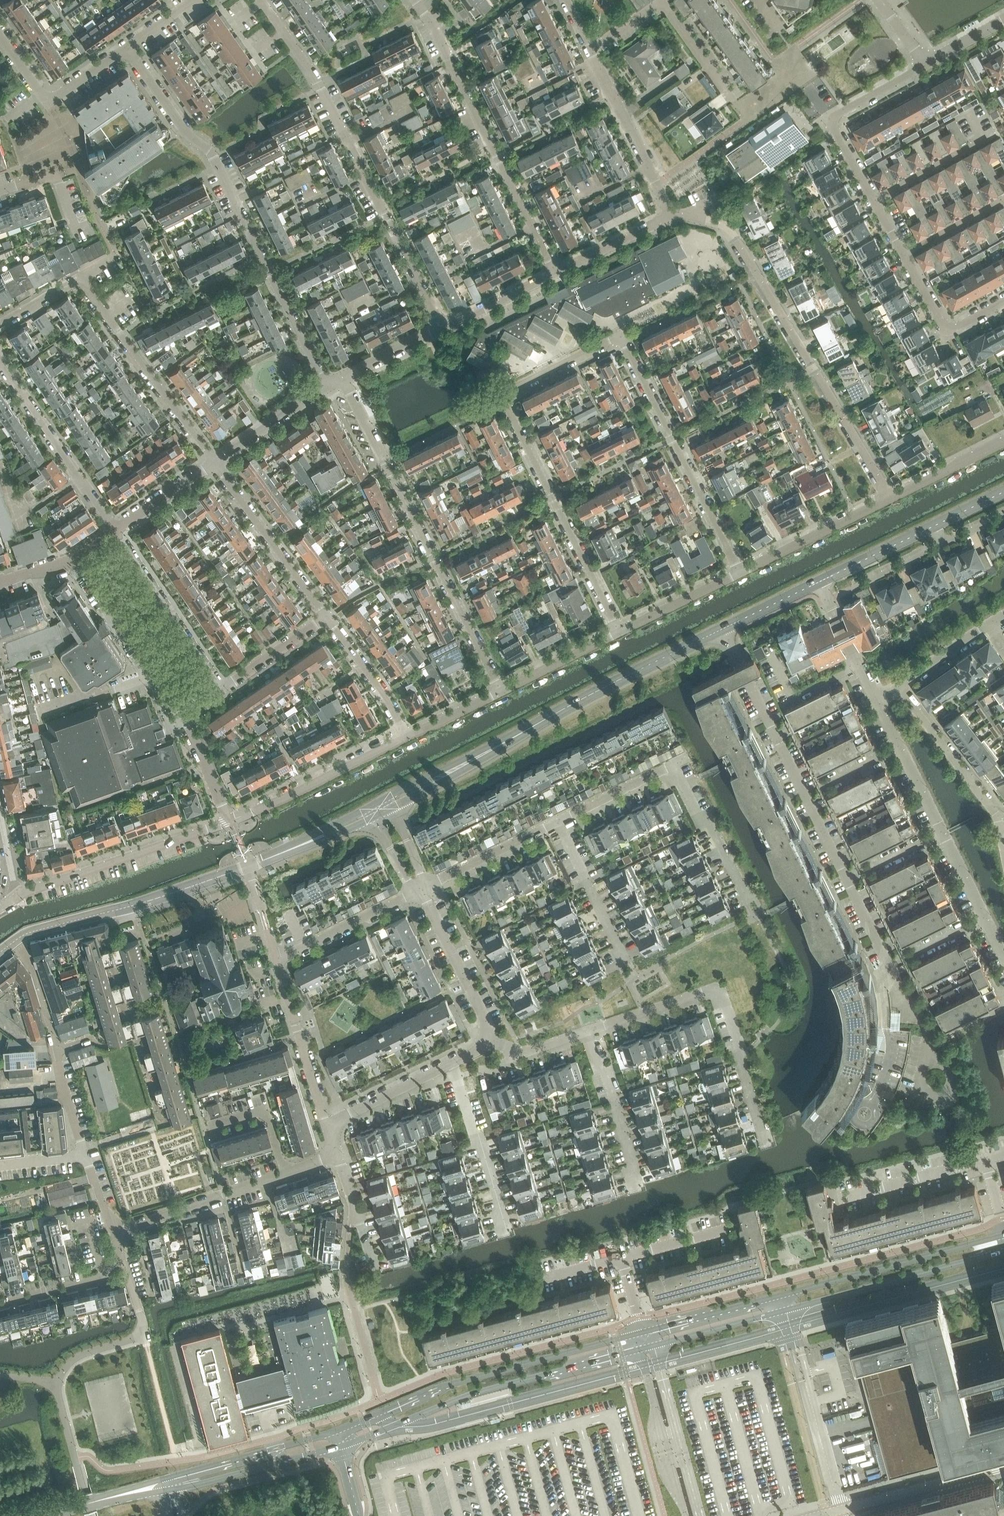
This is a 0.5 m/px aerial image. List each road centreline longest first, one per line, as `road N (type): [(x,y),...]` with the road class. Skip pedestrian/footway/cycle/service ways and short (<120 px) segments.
road 1 (secondary): [(1003,1235),(453,1383),(338,1430)]
road 2 (secondary): [(342,1447),(474,1394),(1003,1251)]
road 3 (residential): [(740,572),(620,335),(501,392),(620,632)]
road 4 (residential): [(932,1057),(725,628)]
road 5 (residential): [(329,385),(213,155),(182,127),(126,46)]
road 6 (tertiary): [(15,942),(230,872),(373,814)]
road 7 (tertiary): [(393,804),(725,628)]
road 8 (residential): [(443,329),(320,85),(264,0)]
road 9 (residential): [(891,498),(727,226),(672,214)]
road 10 (residential): [(501,691),(344,379)]
road 11 (residential): [(834,114),(832,123),(947,329),(1003,298)]
road 12 (residential): [(587,1031),(719,986),(768,1142)]
road 13 (residential): [(555,270),(418,0)]
road 14 (residential): [(79,273),(216,462)]
road 15 (residential): [(593,49),(663,0),(749,116)]
road 16 (residential): [(16,898),(231,821)]
road 17 (residential): [(86,1155),(33,969),(15,942)]
road 18 (residential): [(117,530),(0,357)]
road 19 (residential): [(231,821),(406,736)]
road 20 (residential): [(216,462),(328,615)]
road 21 (residential): [(226,685),(117,530)]
road 22 (residential): [(1003,842),(999,819),(900,689)]
road 23 (residential): [(672,214),(593,49)]
road 24 (secondary): [(338,1430),(165,1485)]
road 25 (secondary): [(165,1485),(342,1447)]
road 26 (residential): [(329,1127),(275,956)]
road 27 (residential): [(116,1233),(285,1176)]
road 28 (residential): [(634,979),(561,823)]
road 29 (residential): [(502,1229),(455,1064)]
road 30 (residential): [(740,572),(891,498)]
road 31 (residential): [(752,914),(677,766)]
road 32 (residential): [(640,1185),(587,1031)]
road 33 (residential): [(275,956),(423,891)]
road 34 (residential): [(488,1039),(423,891)]
road 35 (residential): [(423,891),(561,823)]
road 36 (residential): [(328,615),(406,736)]
road 37 (residential): [(71,560),(156,675)]
road 38 (residential): [(329,1127),(455,1064)]
road 39 (residential): [(0,1304),(105,1278),(124,1256)]
road 40 (residential): [(216,462),(329,385)]
road 41 (residential): [(819,582),(877,703)]
road 42 (residential): [(620,632),(740,572)]
road 43 (residential): [(285,1176),(268,1112),(203,1131)]
road 44 (residential): [(501,691),(620,632)]
road 45 (secondary): [(165,1485),(38,1515)]
road 46 (residential): [(555,270),(672,214)]
road 47 (residential): [(561,823),(677,766)]
road 48 (residential): [(443,329),(555,270)]
road 49 (tertiary): [(819,582),(932,527)]
road 50 (residential): [(891,498),(1003,441)]
road 51 (residential): [(226,685),(328,615)]
road 52 (residential): [(117,530),(216,462)]

